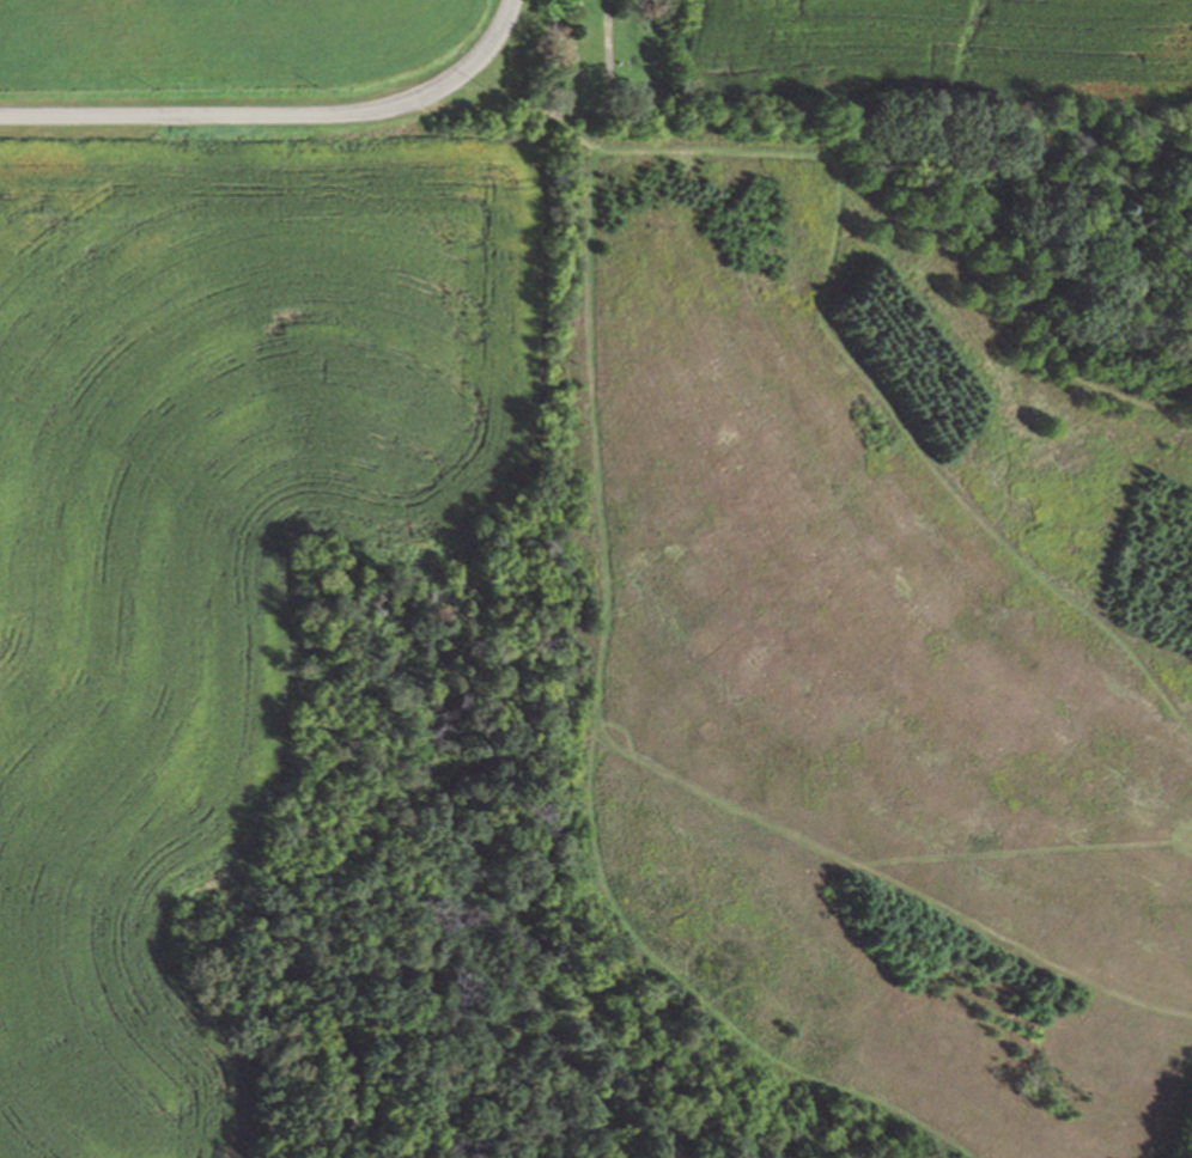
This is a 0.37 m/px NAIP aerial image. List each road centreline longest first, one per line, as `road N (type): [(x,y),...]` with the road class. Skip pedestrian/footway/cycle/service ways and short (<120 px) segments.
road 1 (residential): [(509,0),(485,48),(448,83),(391,105),(326,115),(0,117)]

